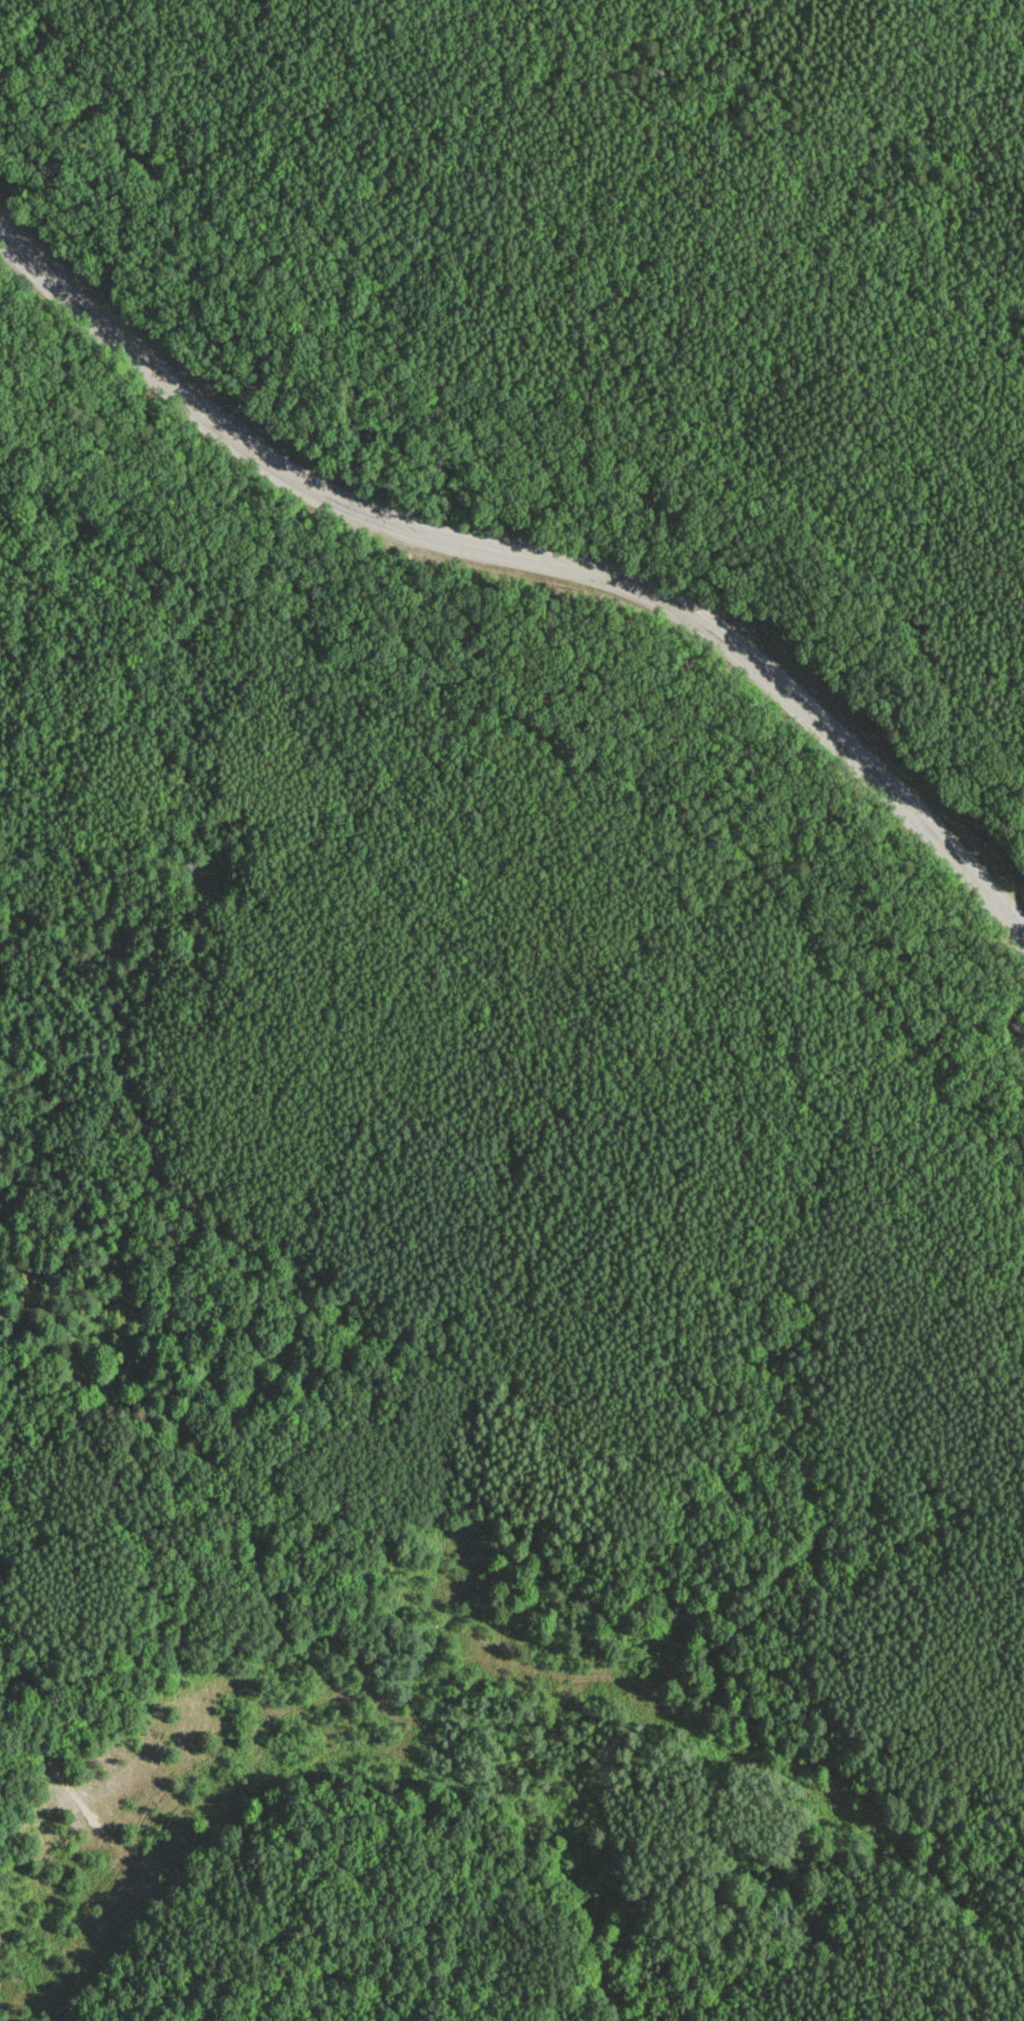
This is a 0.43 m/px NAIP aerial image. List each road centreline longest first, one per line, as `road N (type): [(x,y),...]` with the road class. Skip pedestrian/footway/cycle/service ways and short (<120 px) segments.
road 1 (tertiary): [(1023,935),(892,792),(718,634),(632,583),(468,545),(318,492),(191,405),(0,237)]
road 2 (track): [(232,1923),(151,1870),(11,1735),(0,1667)]

